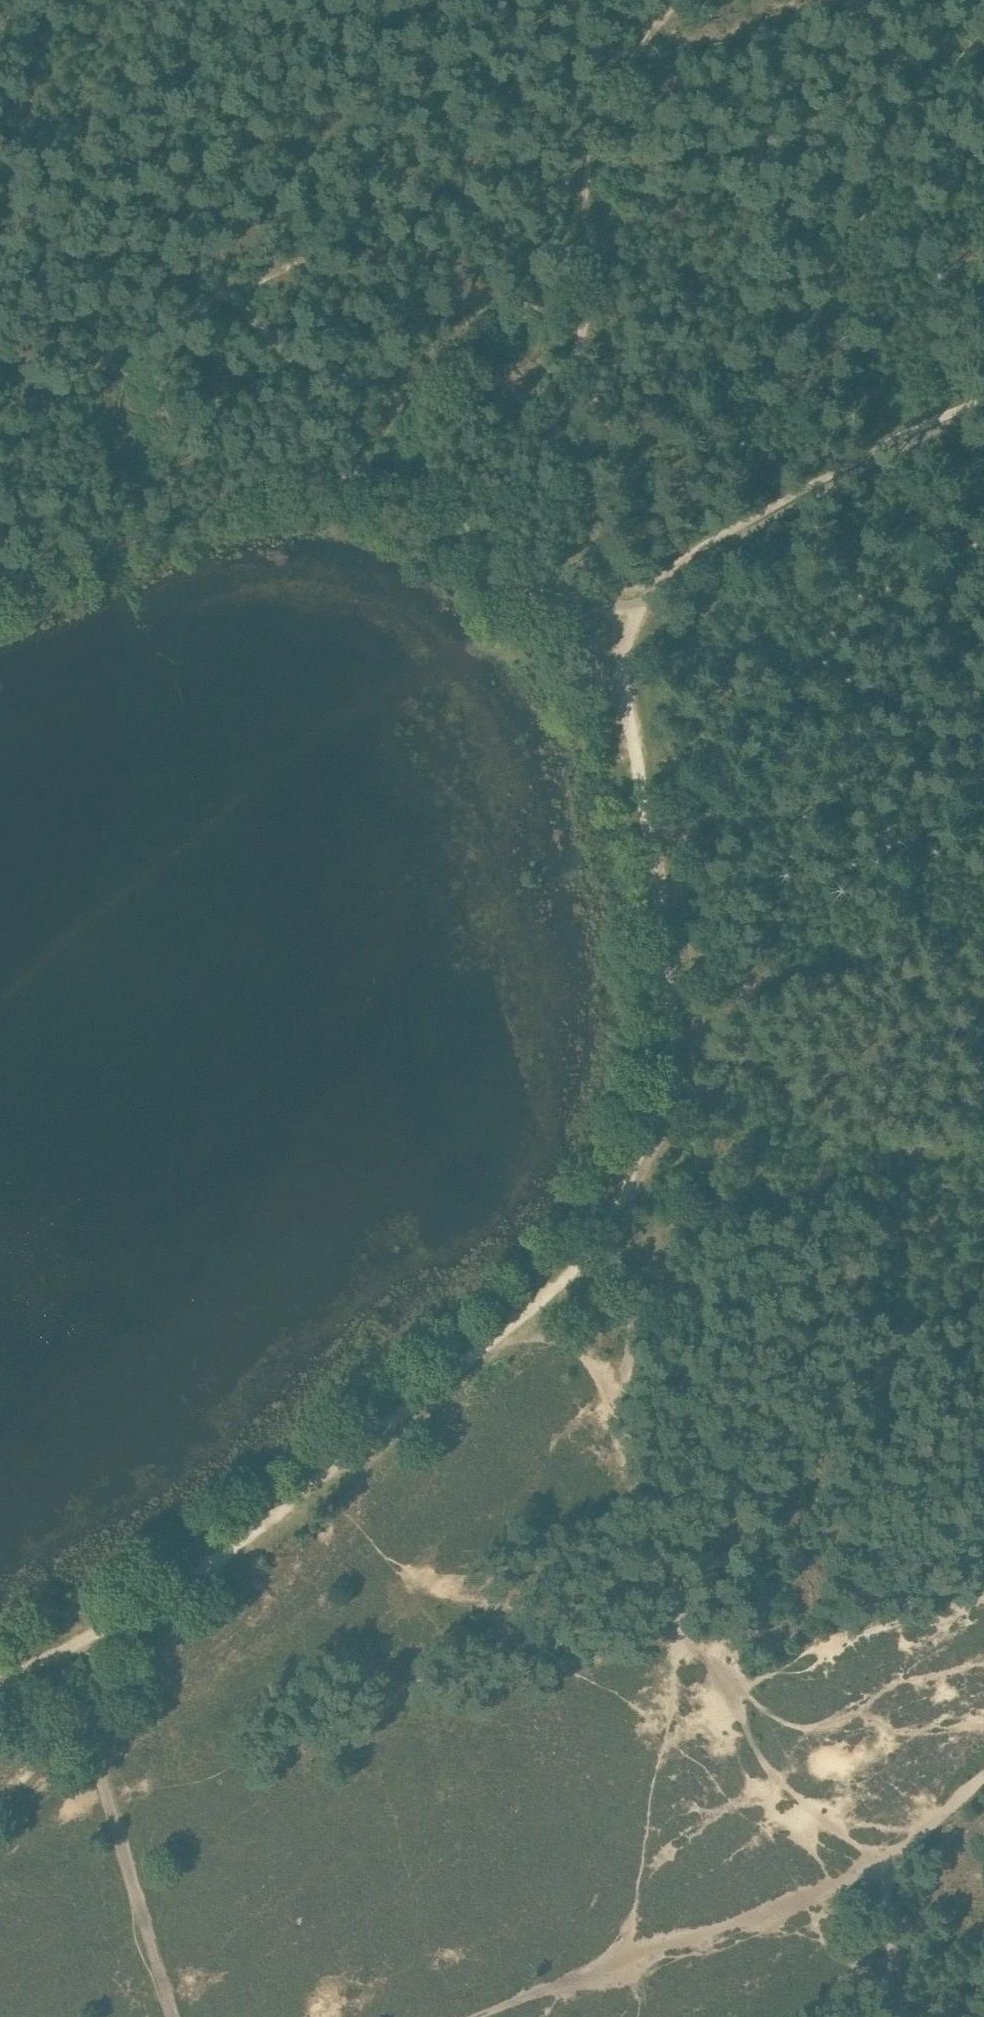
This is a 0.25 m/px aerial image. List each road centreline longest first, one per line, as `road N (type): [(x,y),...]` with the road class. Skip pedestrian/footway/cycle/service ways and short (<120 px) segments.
road 1 (track): [(53,1649),(231,1540),(585,1239),(605,1201)]
road 2 (track): [(605,1201),(664,1091),(687,996),(635,725),(626,604)]
road 3 (track): [(626,604),(708,542),(983,400)]
road 4 (track): [(53,1649),(161,2016)]

